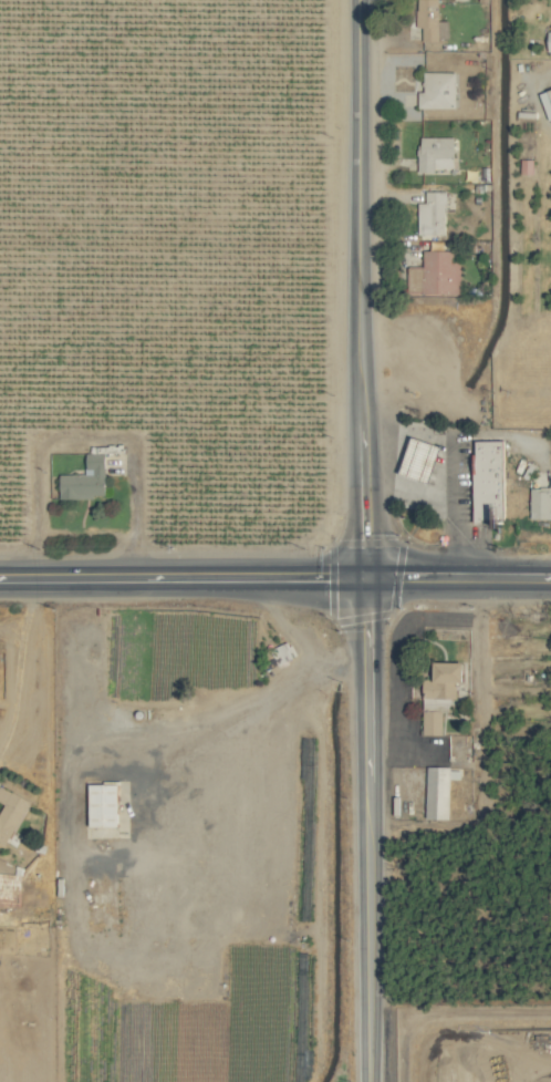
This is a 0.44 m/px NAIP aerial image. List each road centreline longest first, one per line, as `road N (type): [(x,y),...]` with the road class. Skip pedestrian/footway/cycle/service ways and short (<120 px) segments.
road 1 (secondary): [(362,0),(365,577)]
road 2 (residential): [(366,1081),(365,577)]
road 3 (primary): [(365,577),(0,577)]
road 4 (primary): [(550,578),(365,577)]

